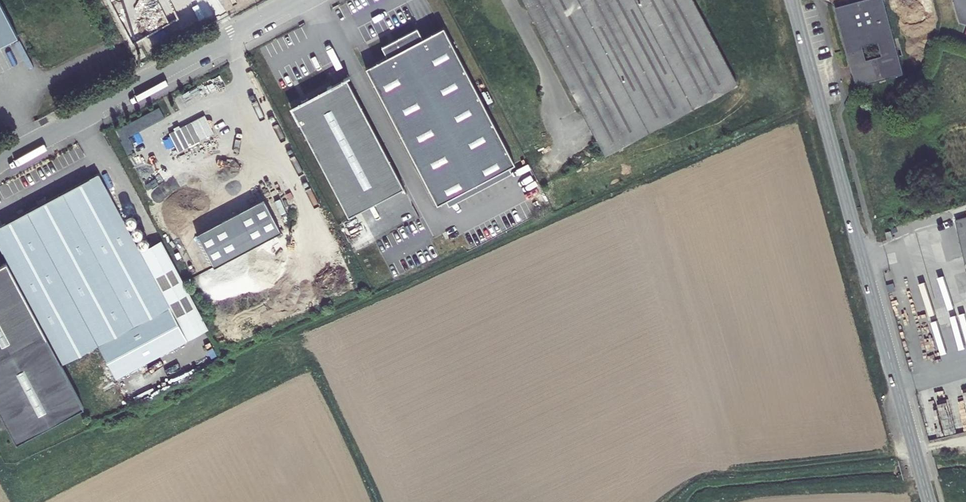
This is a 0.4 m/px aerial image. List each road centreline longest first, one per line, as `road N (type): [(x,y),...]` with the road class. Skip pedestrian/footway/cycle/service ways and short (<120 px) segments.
road 1 (tertiary): [(929,501),(798,22)]
road 2 (unclassified): [(0,161),(303,0)]

